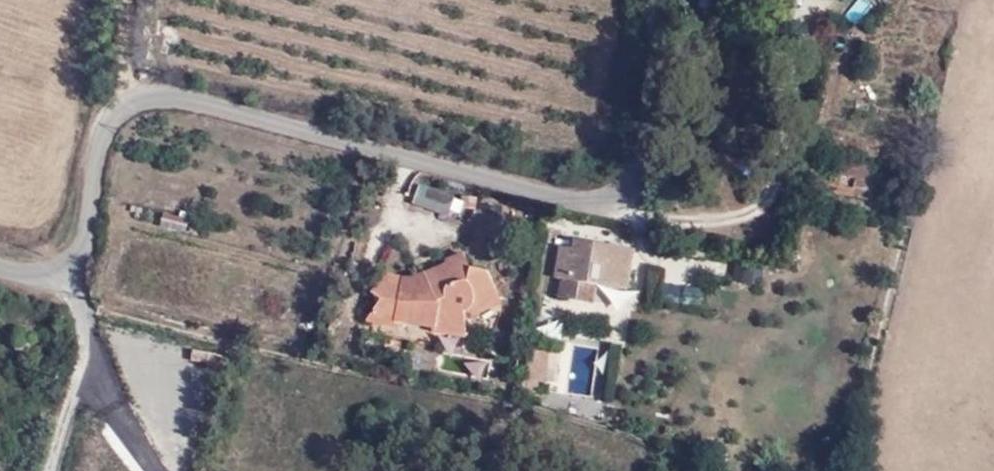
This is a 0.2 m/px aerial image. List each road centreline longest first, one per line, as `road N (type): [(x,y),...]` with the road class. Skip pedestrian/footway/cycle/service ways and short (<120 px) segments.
road 1 (unclassified): [(658,0),(672,59),(671,112),(617,192),(589,197),(170,95),(134,104),(109,126),(83,239),(53,273),(0,264)]

